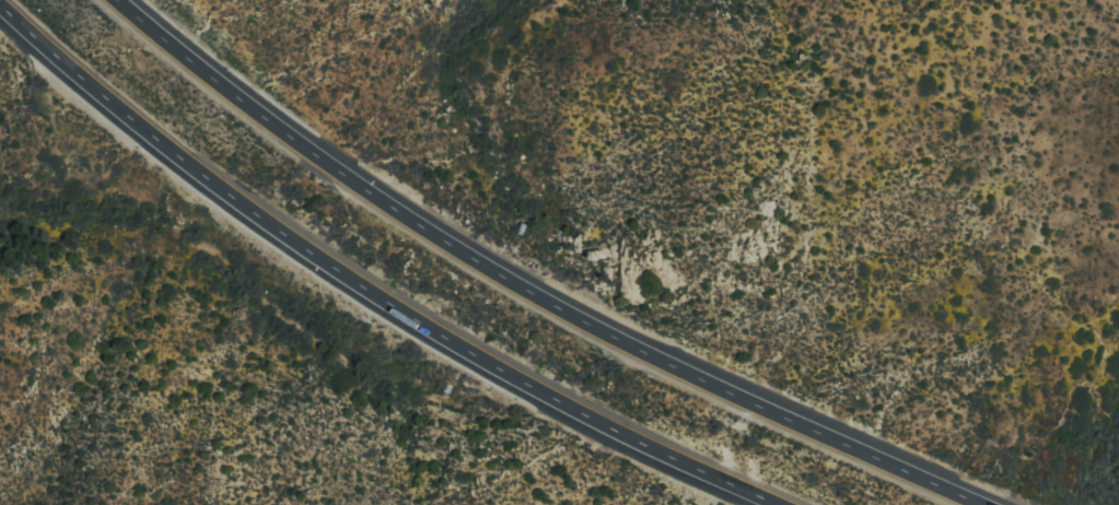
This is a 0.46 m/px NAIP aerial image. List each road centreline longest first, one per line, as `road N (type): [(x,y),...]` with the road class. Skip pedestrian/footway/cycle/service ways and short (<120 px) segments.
road 1 (motorway): [(988,504),(566,307),(440,236),(319,164),(118,0)]
road 2 (motorway): [(0,7),(165,145),(295,240),(543,389),(788,504)]

